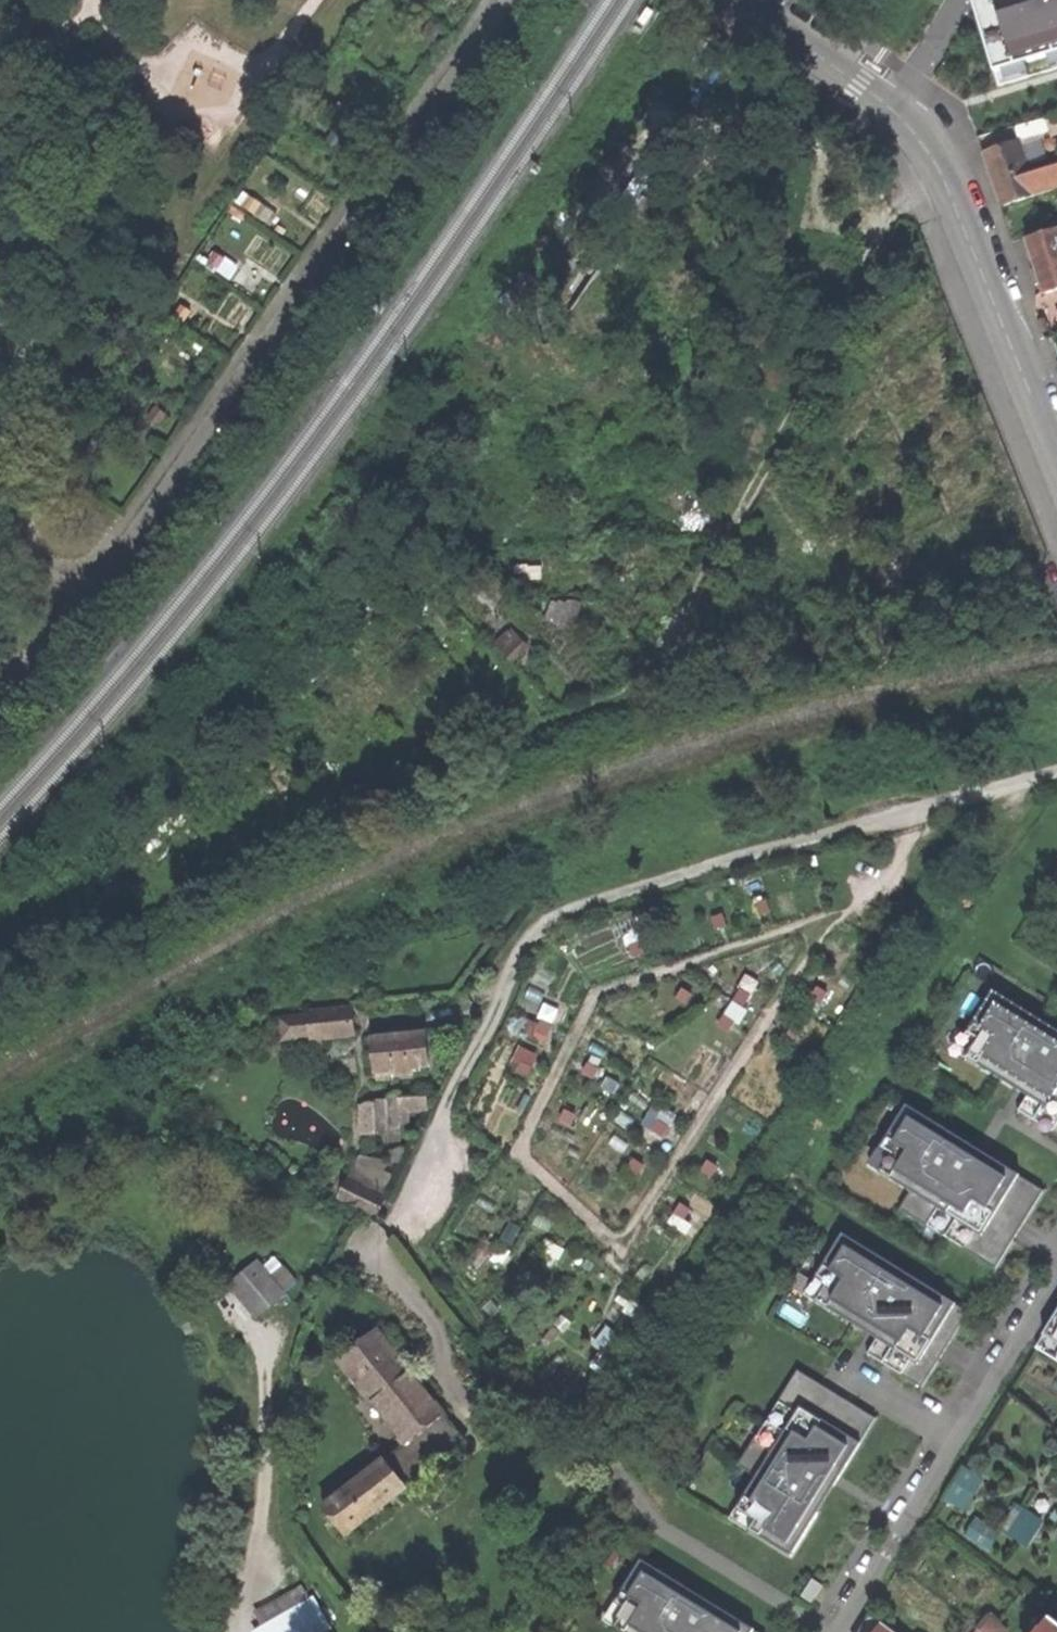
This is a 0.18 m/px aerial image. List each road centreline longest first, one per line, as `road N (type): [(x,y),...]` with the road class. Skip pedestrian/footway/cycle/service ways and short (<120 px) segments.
road 1 (track): [(944,171),(657,669),(632,695),(386,785),(156,902)]
road 2 (track): [(415,1193),(513,980),(570,913),(1056,770)]
road 3 (residential): [(745,0),(892,108),(944,171),(1056,465)]
road 4 (residential): [(1056,1274),(838,1631)]
road 5 (track): [(936,811),(865,909)]

